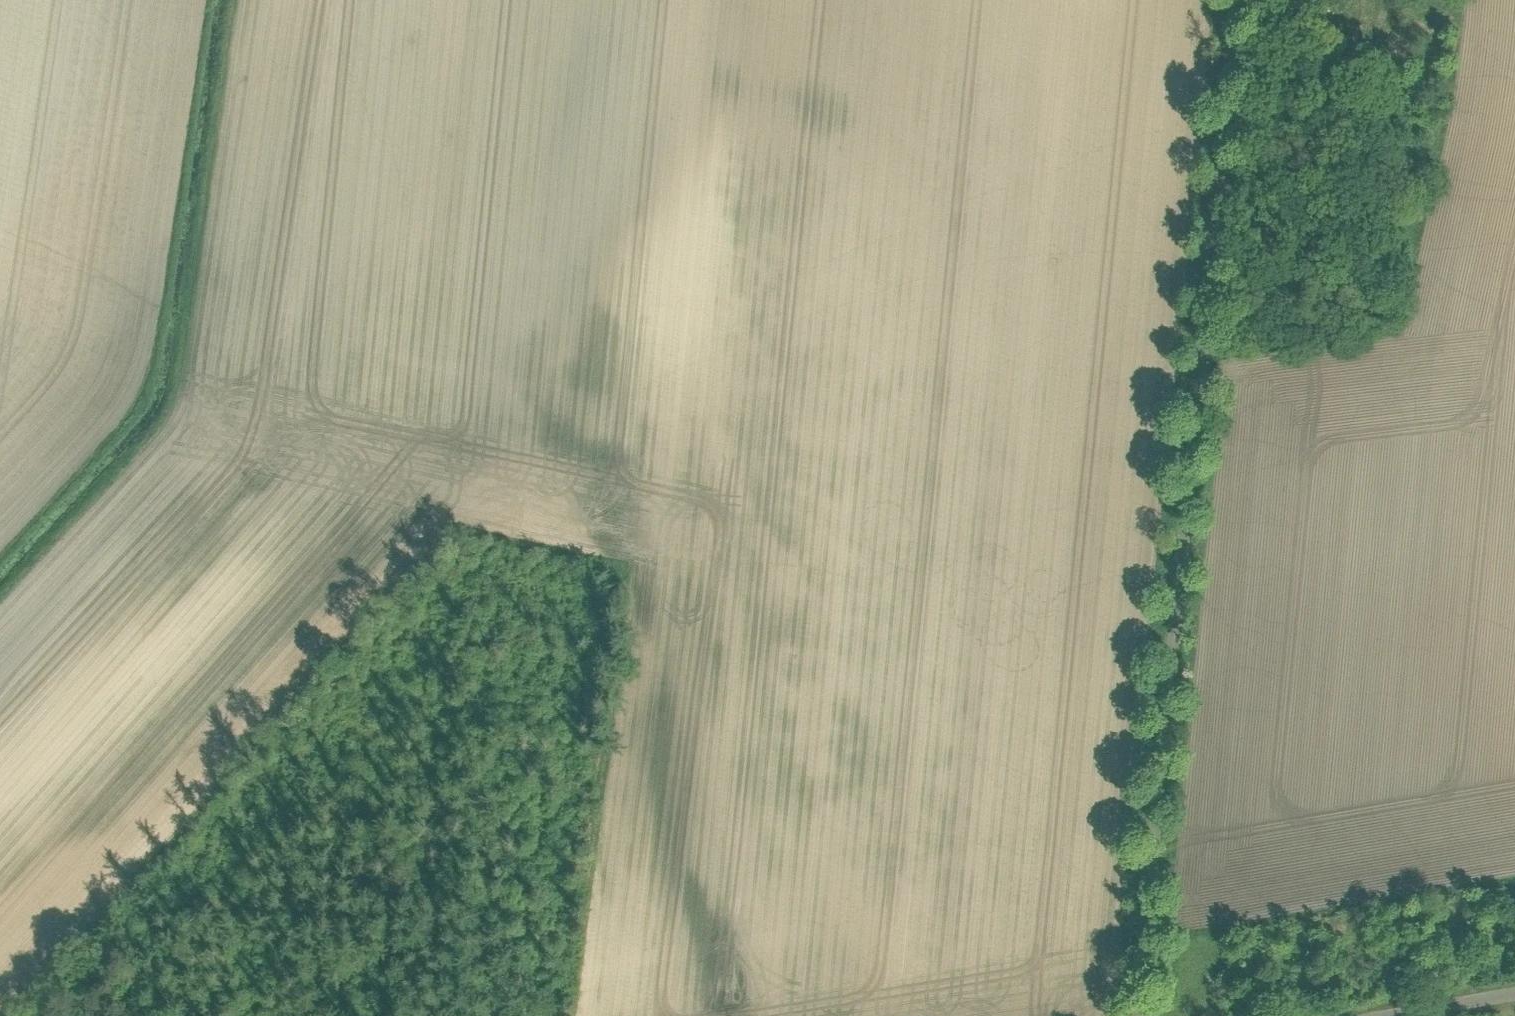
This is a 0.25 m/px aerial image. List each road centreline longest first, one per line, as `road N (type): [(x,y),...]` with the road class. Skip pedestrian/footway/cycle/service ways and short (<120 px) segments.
road 1 (unclassified): [(1241,0),(1144,1015)]
road 2 (unclassified): [(1514,993),(1382,1015)]

